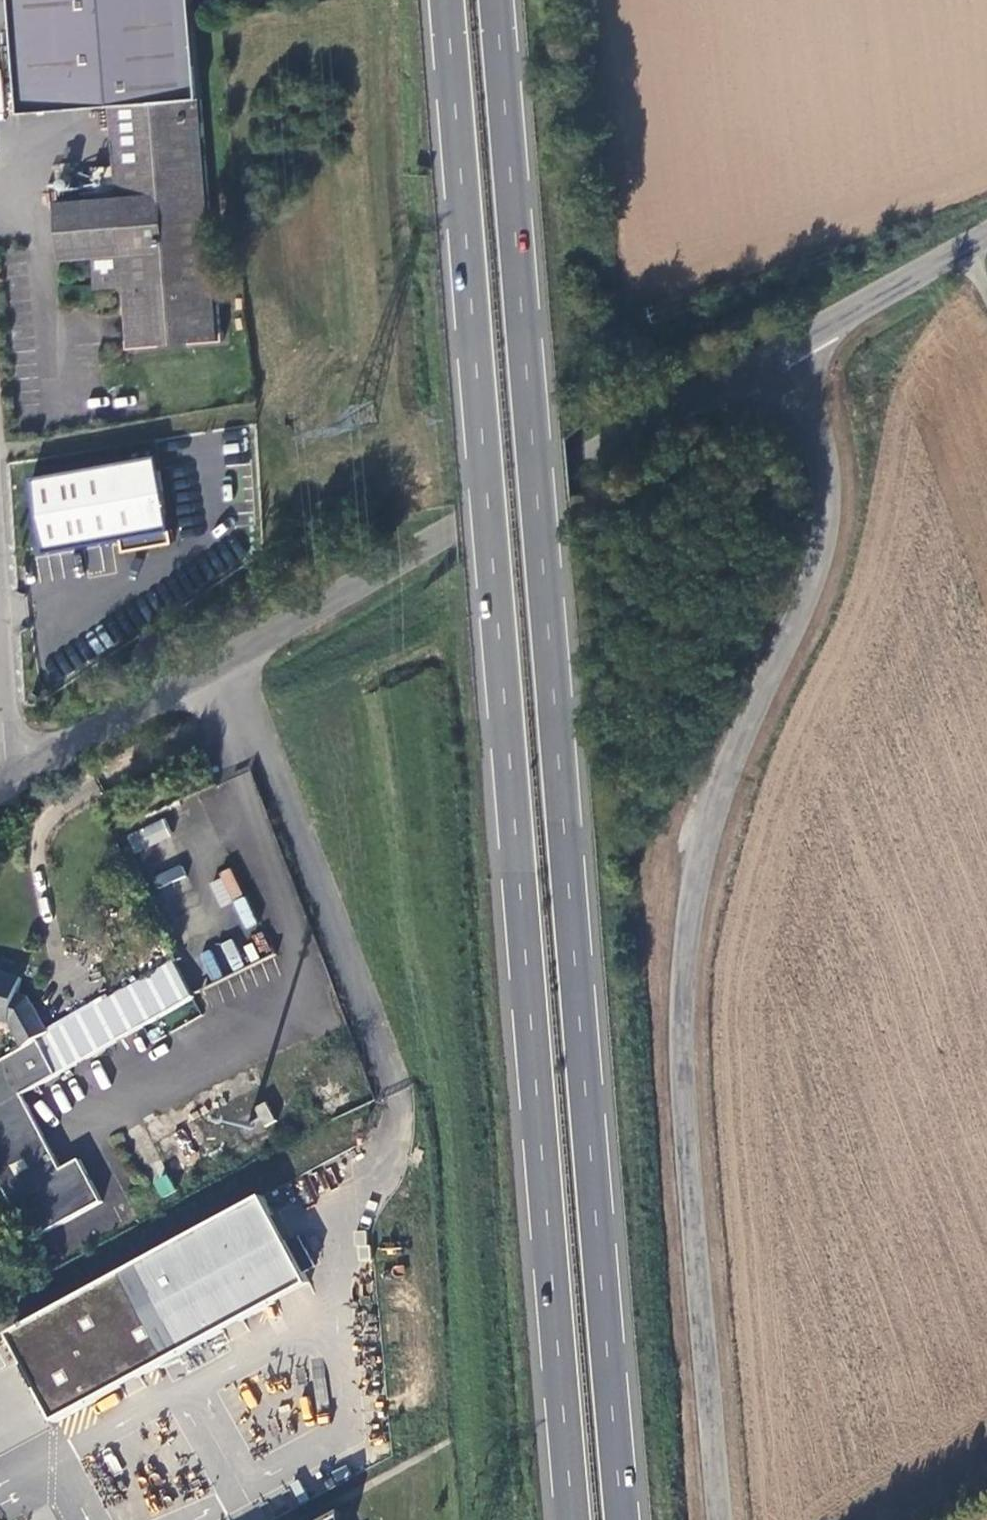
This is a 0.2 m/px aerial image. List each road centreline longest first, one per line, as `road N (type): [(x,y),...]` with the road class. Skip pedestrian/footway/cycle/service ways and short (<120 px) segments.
road 1 (trunk): [(447,0),(573,1519)]
road 2 (trunk): [(622,1519),(498,0)]
road 3 (tertiary): [(720,1519),(678,1033),(700,850),(722,781),(814,583),(829,527),(824,446),(782,355)]
road 4 (tertiary): [(782,355),(16,774)]
road 5 (tertiary): [(962,245),(782,355)]

